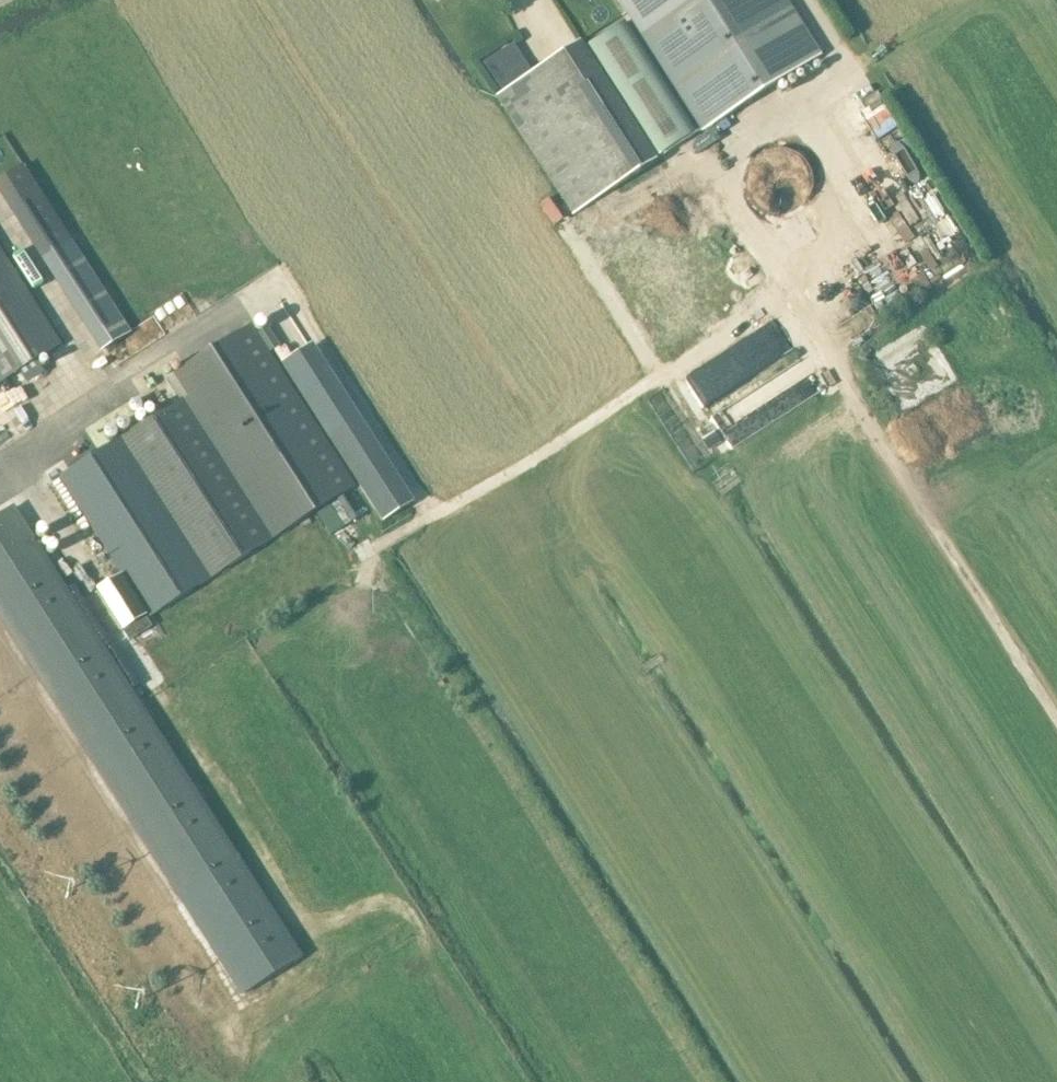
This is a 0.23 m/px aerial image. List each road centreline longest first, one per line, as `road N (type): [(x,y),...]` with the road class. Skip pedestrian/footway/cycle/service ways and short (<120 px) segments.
road 1 (track): [(1056,722),(815,342)]

